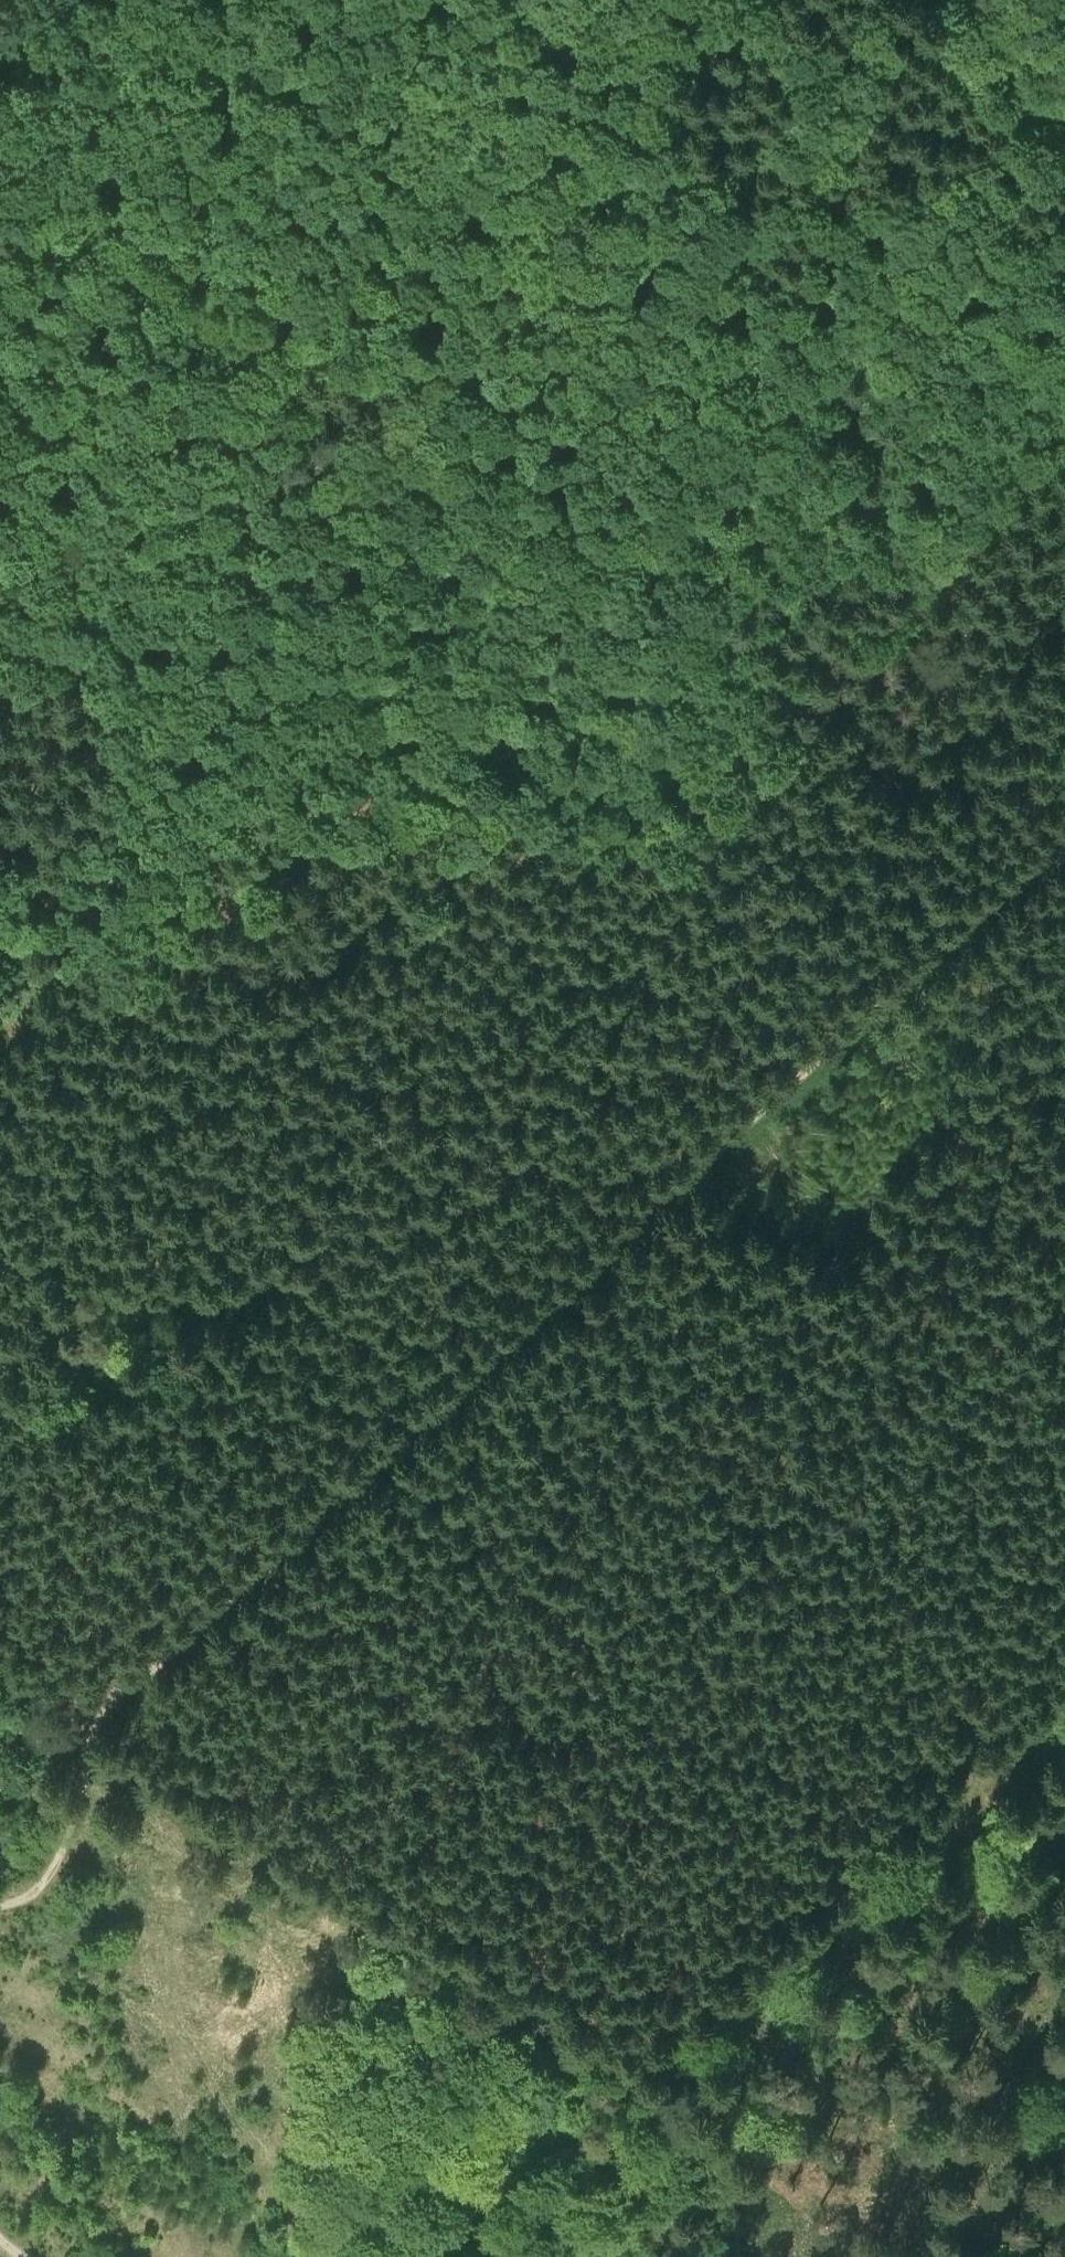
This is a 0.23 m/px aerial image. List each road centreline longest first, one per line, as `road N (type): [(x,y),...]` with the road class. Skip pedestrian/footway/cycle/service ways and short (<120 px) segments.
road 1 (track): [(1064,838),(138,1678),(103,1732)]
road 2 (track): [(0,132),(127,0)]
road 3 (track): [(1064,145),(969,0)]
road 4 (track): [(103,1732),(59,1694),(0,1664)]

